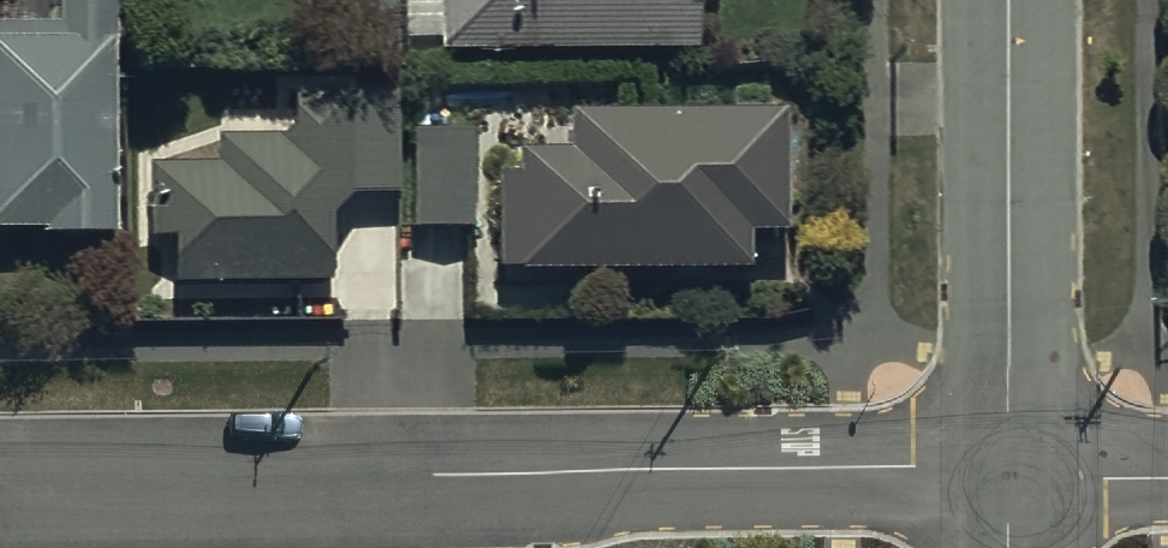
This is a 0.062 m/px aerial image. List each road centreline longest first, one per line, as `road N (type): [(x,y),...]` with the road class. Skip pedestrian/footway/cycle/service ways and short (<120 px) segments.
road 1 (residential): [(0,480),(914,466),(1011,472)]
road 2 (residential): [(1007,0),(1011,472)]
road 3 (residential): [(1011,472),(1167,478)]

